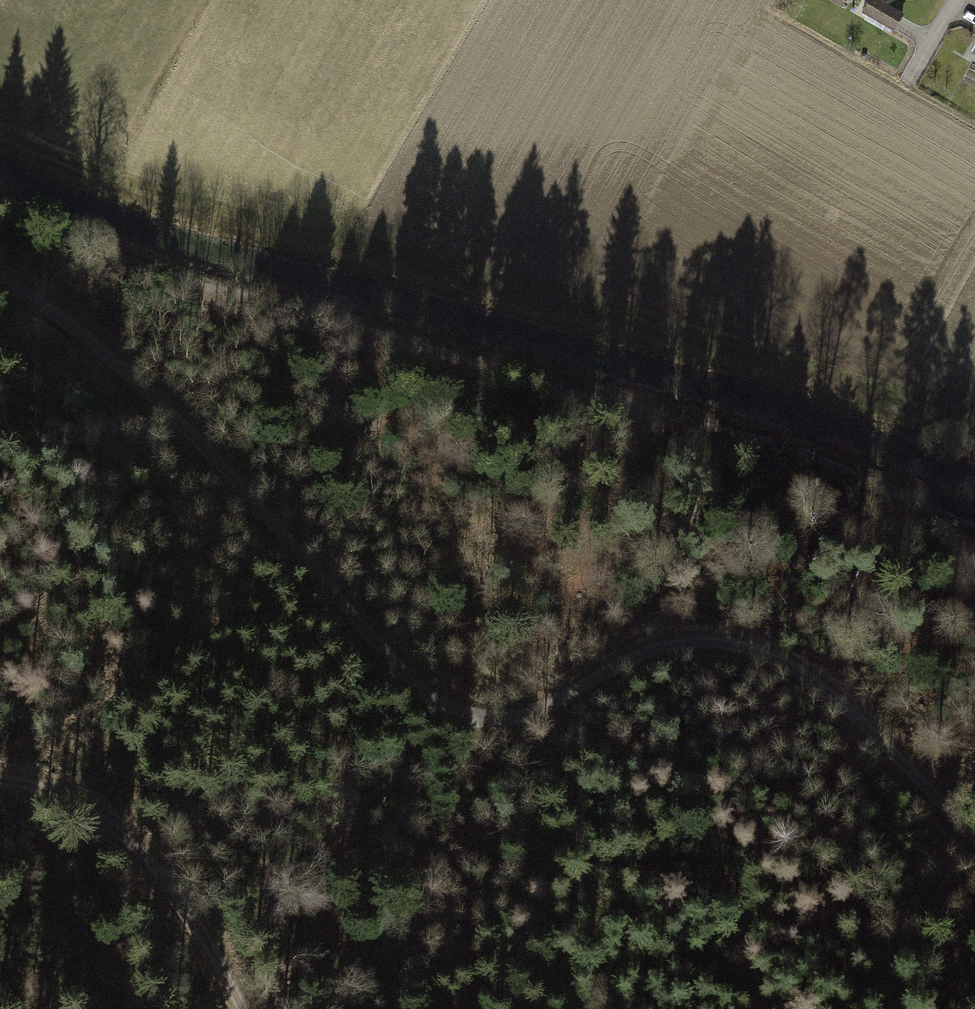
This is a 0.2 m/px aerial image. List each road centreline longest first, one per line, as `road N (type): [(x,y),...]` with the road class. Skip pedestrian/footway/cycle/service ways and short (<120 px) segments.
road 1 (track): [(0,287),(153,396),(347,624),(443,716),(492,728),(654,650),(732,641),(825,687),(974,839)]
road 2 (track): [(0,219),(310,319),(701,429),(974,532)]
road 3 (track): [(0,787),(28,784),(130,842),(205,930),(253,1008)]

